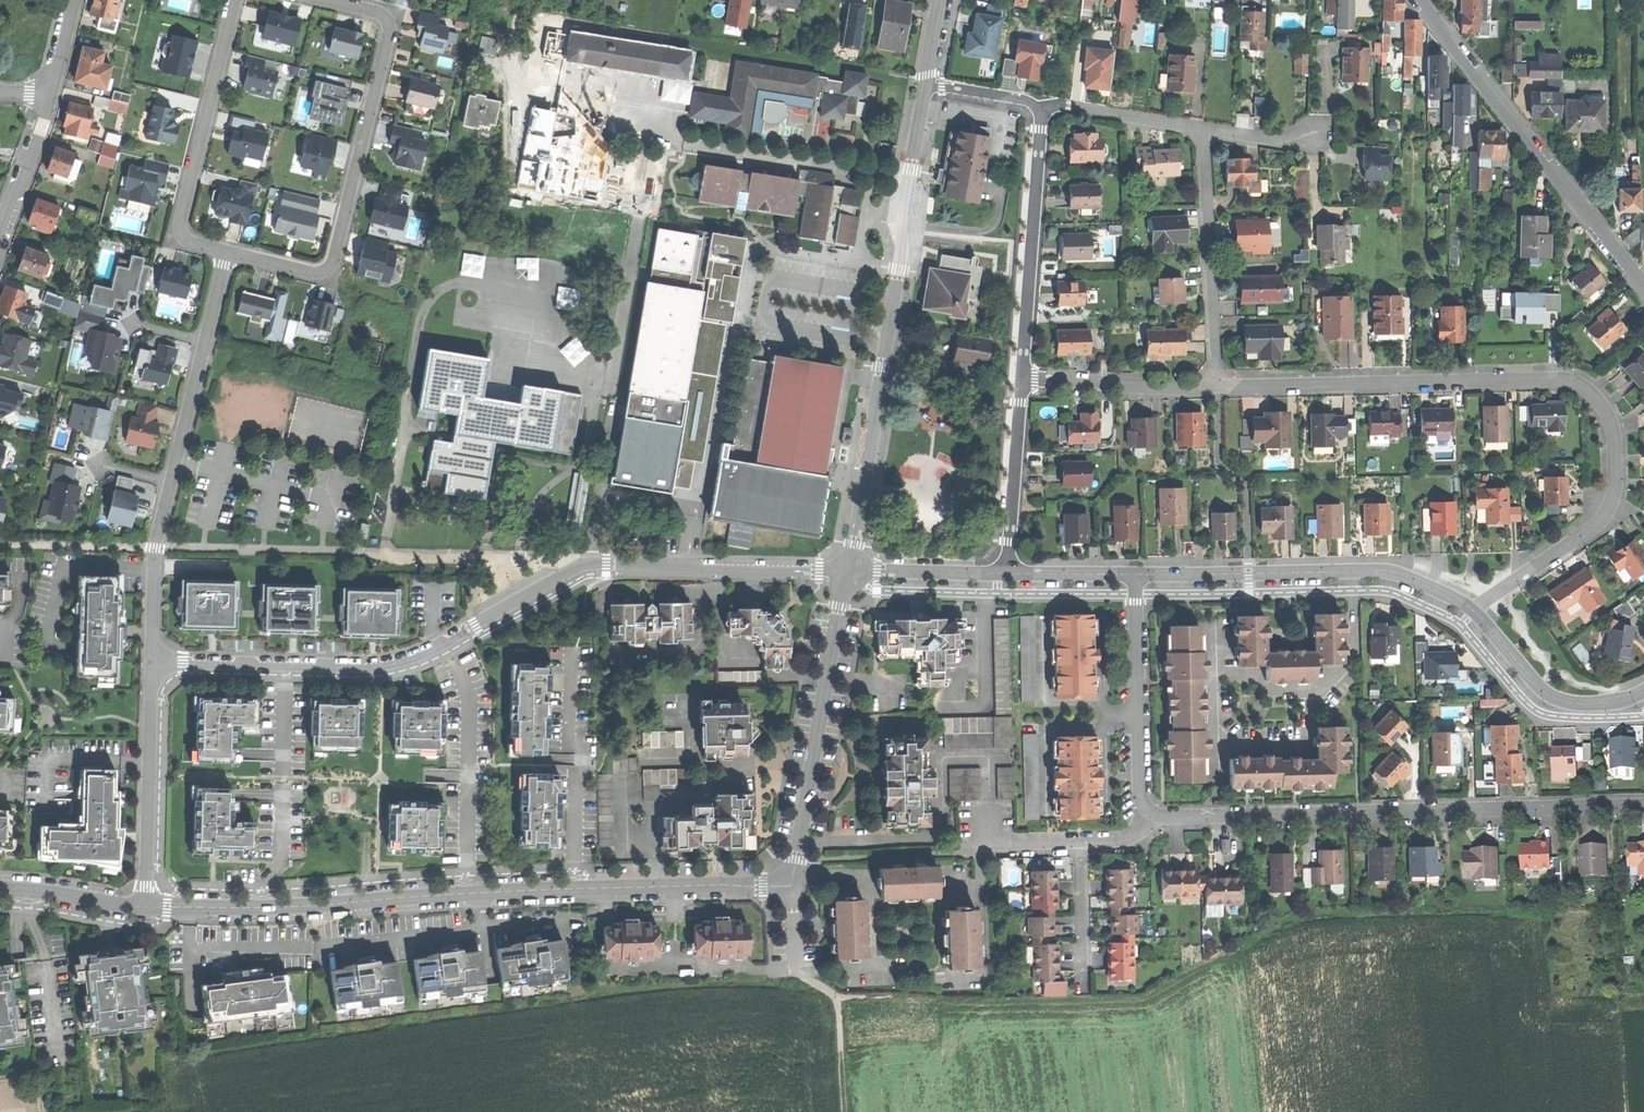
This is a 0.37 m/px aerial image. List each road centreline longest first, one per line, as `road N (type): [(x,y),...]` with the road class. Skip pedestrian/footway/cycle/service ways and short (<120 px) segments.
road 1 (residential): [(845,572),(592,564),(396,663),(153,663)]
road 2 (residential): [(1217,386),(1571,380),(1592,393),(1614,432),(1609,509),(1598,525),(1466,613)]
road 3 (residential): [(147,908),(787,888)]
road 4 (residential): [(925,86),(845,572)]
road 5 (residential): [(1154,816),(1643,805)]
road 6 (residential): [(1418,0),(1643,288)]
road 7 (residential): [(1138,575),(1375,574),(1413,581),(1466,613)]
road 8 (residential): [(326,0),(386,15),(391,30),(334,258),(317,273)]
road 9 (residential): [(845,572),(787,888)]
road 10 (residential): [(228,255),(190,243),(180,225),(234,0)]
road 11 (residential): [(1022,378),(1040,107)]
road 12 (residential): [(1201,129),(1217,386)]
road 13 (residential): [(147,908),(153,663)]
road 14 (residential): [(1138,575),(1141,794),(1154,816)]
road 15 (residential): [(1466,613),(1563,690),(1608,704),(1643,691)]
road 16 (residential): [(1007,574),(1022,378)]
road 17 (residential): [(1022,378),(1217,386)]
road 18 (residential): [(153,663),(157,548),(171,483)]
road 19 (track): [(792,967),(837,998),(845,1111)]
road 20 (residential): [(1040,107),(1201,129)]
road 21 (residential): [(845,572),(1007,574)]
road 22 (residential): [(50,93),(0,246)]
road 23 (residential): [(0,890),(147,908)]
road 24 (residential): [(171,483),(206,342)]
road 25 (residential): [(1007,574),(1138,575)]
road 26 (residential): [(1079,842),(1084,972)]
road 27 (residential): [(1201,129),(1294,144),(1317,132)]

